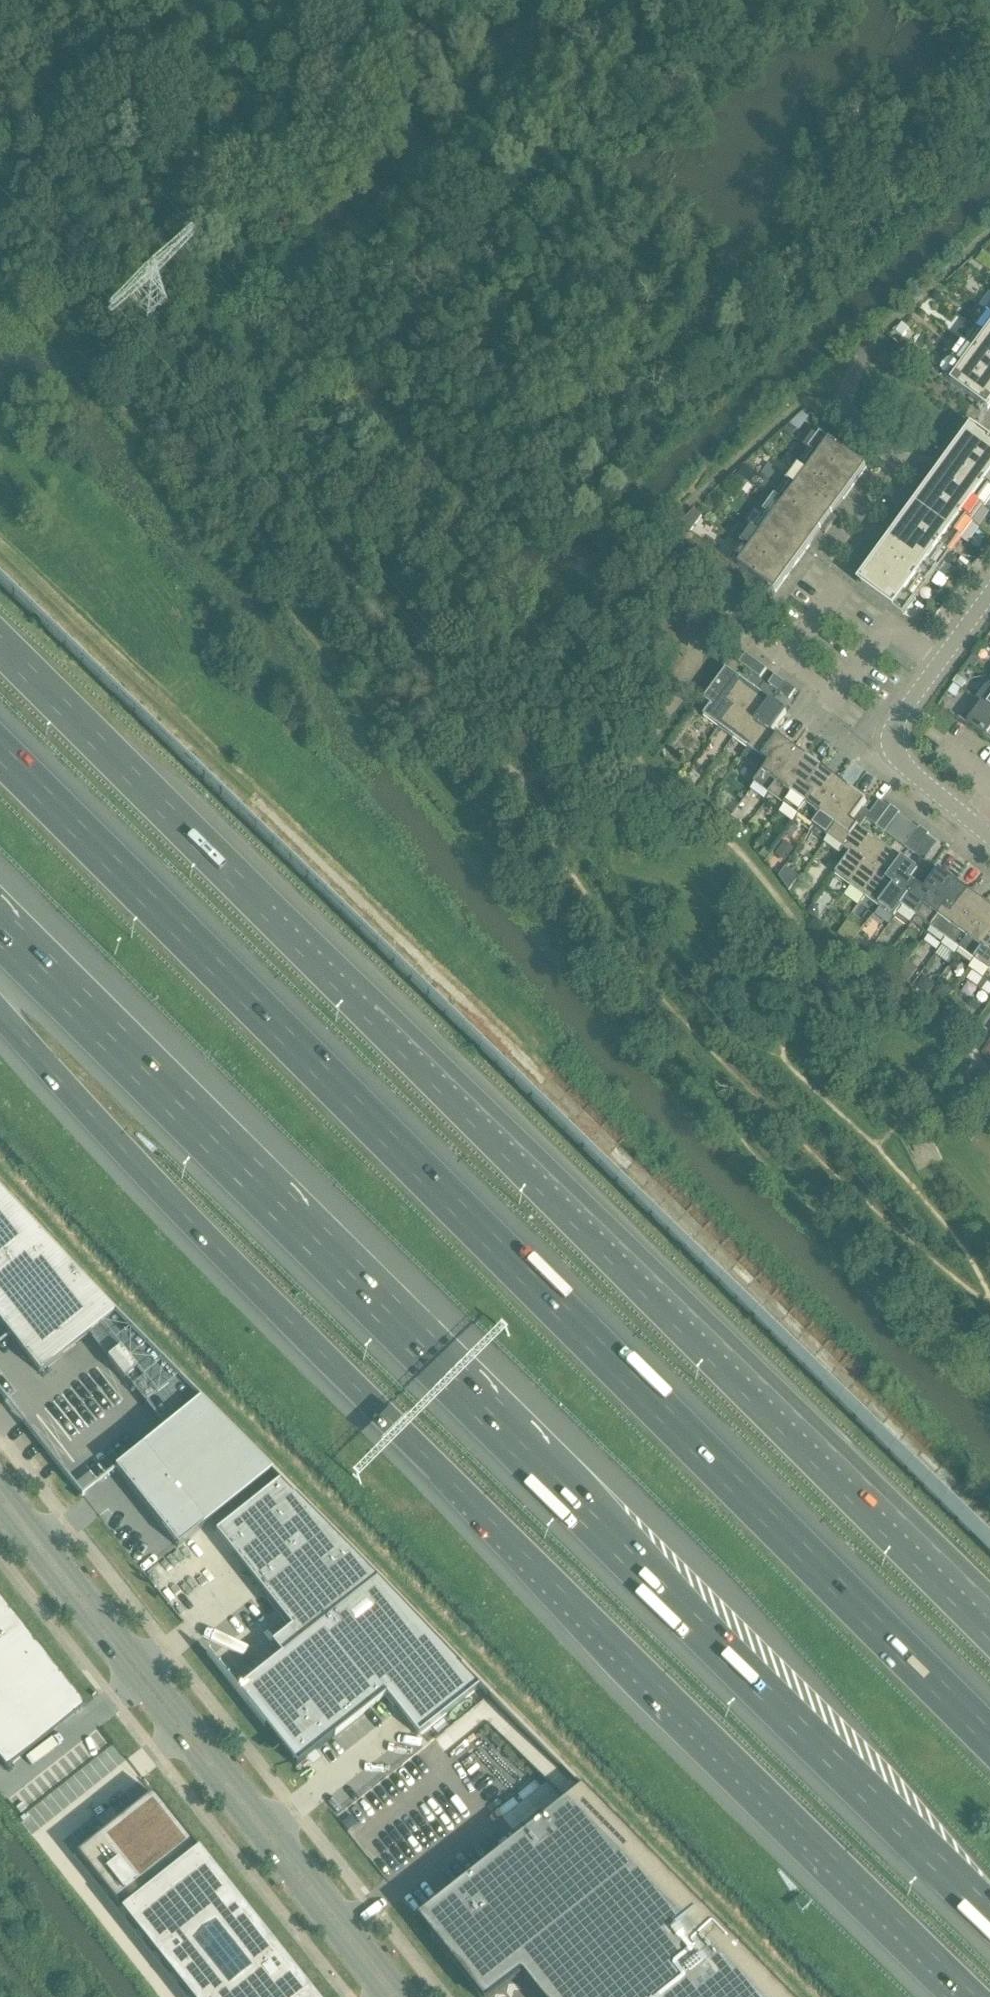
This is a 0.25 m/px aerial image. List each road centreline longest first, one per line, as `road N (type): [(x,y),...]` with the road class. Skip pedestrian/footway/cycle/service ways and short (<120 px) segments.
road 1 (motorway): [(989,1632),(0,646)]
road 2 (motorway): [(989,1738),(0,755)]
road 3 (motorway): [(0,936),(989,1915)]
road 4 (motorway): [(0,1013),(281,1313),(643,1679),(976,1996)]
road 5 (tertiary): [(398,1996),(0,1496)]
road 6 (residential): [(982,827),(899,763),(896,721),(989,589)]

